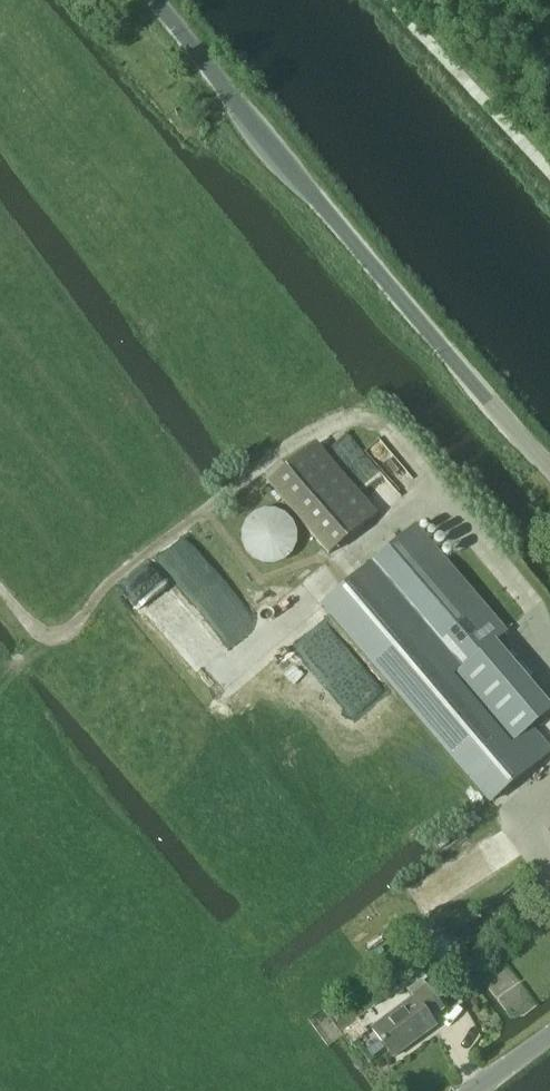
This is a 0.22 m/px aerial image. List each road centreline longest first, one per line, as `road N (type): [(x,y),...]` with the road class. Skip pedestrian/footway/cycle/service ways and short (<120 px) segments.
road 1 (track): [(549,642),(411,453),(367,425),(311,435),(115,579),(67,629),(49,636),(0,590)]
road 2 (tertiary): [(549,467),(390,287),(155,0)]

